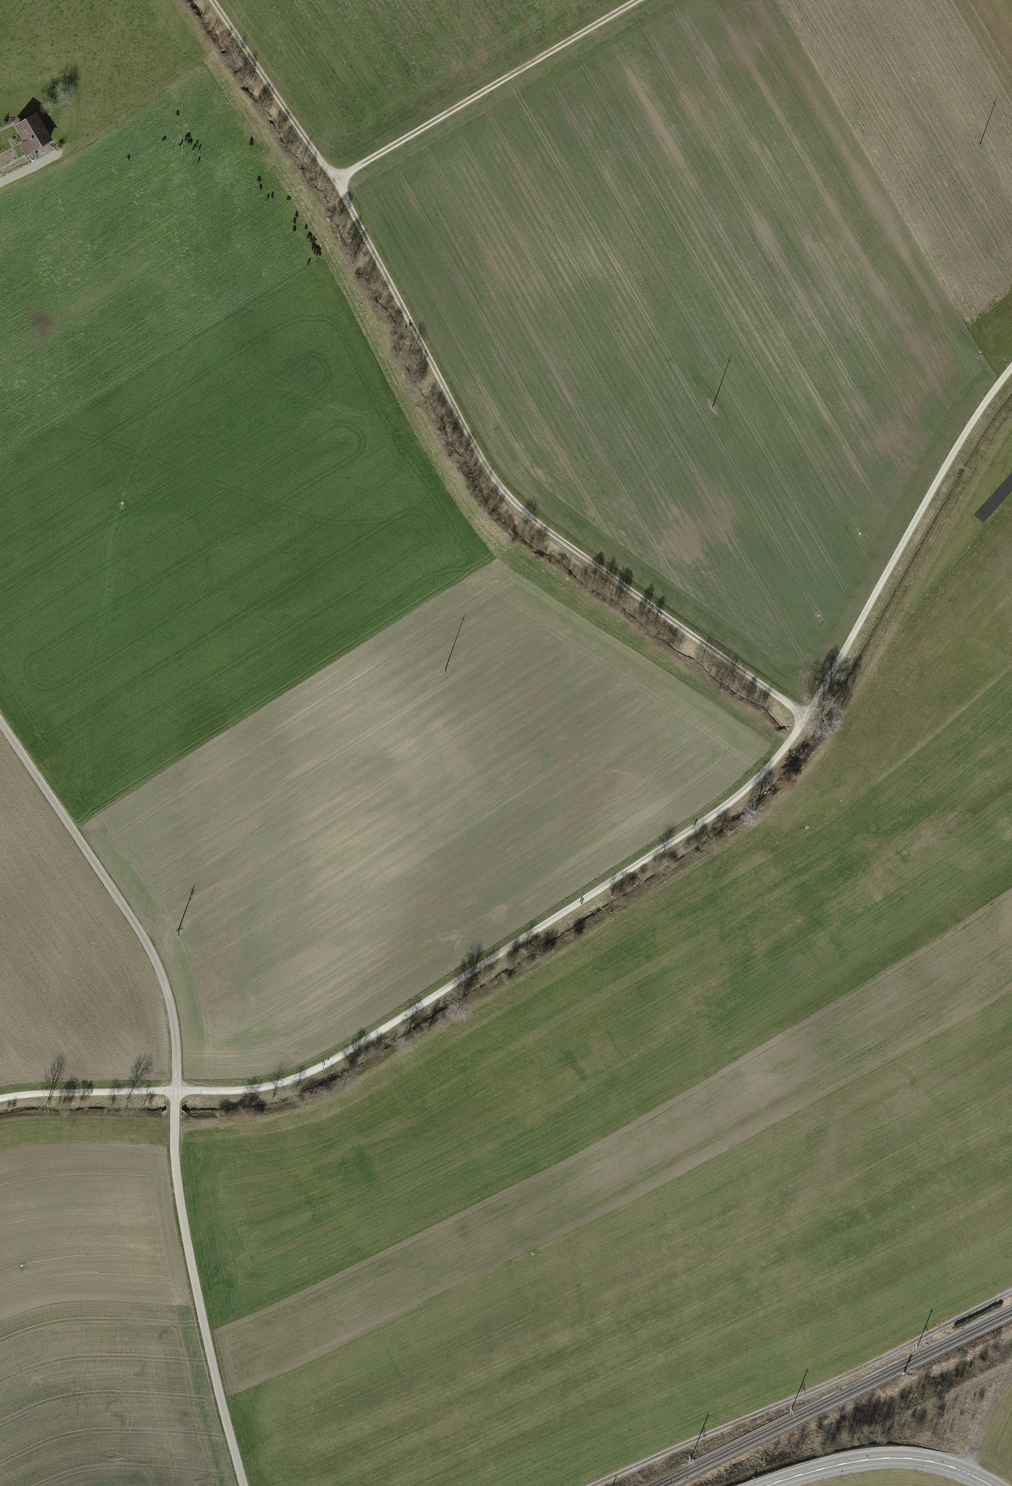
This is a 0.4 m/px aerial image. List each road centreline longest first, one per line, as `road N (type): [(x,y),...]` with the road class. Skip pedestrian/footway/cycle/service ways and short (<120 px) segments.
road 1 (track): [(0,1099),(249,1089),(307,1074),(736,798),(807,716)]
road 2 (unclassified): [(244,1485),(180,1196),(170,1000),(135,922),(0,720)]
road 3 (track): [(807,716),(542,525),(491,477),(338,178)]
road 4 (track): [(591,1485),(840,1379),(1011,1291)]
road 5 (track): [(807,716),(957,447),(1011,367)]
road 6 (track): [(638,0),(338,178)]
road 7 (tertiary): [(993,1485),(949,1466),(889,1458),(765,1485)]
road 8 (track): [(338,178),(214,0)]

